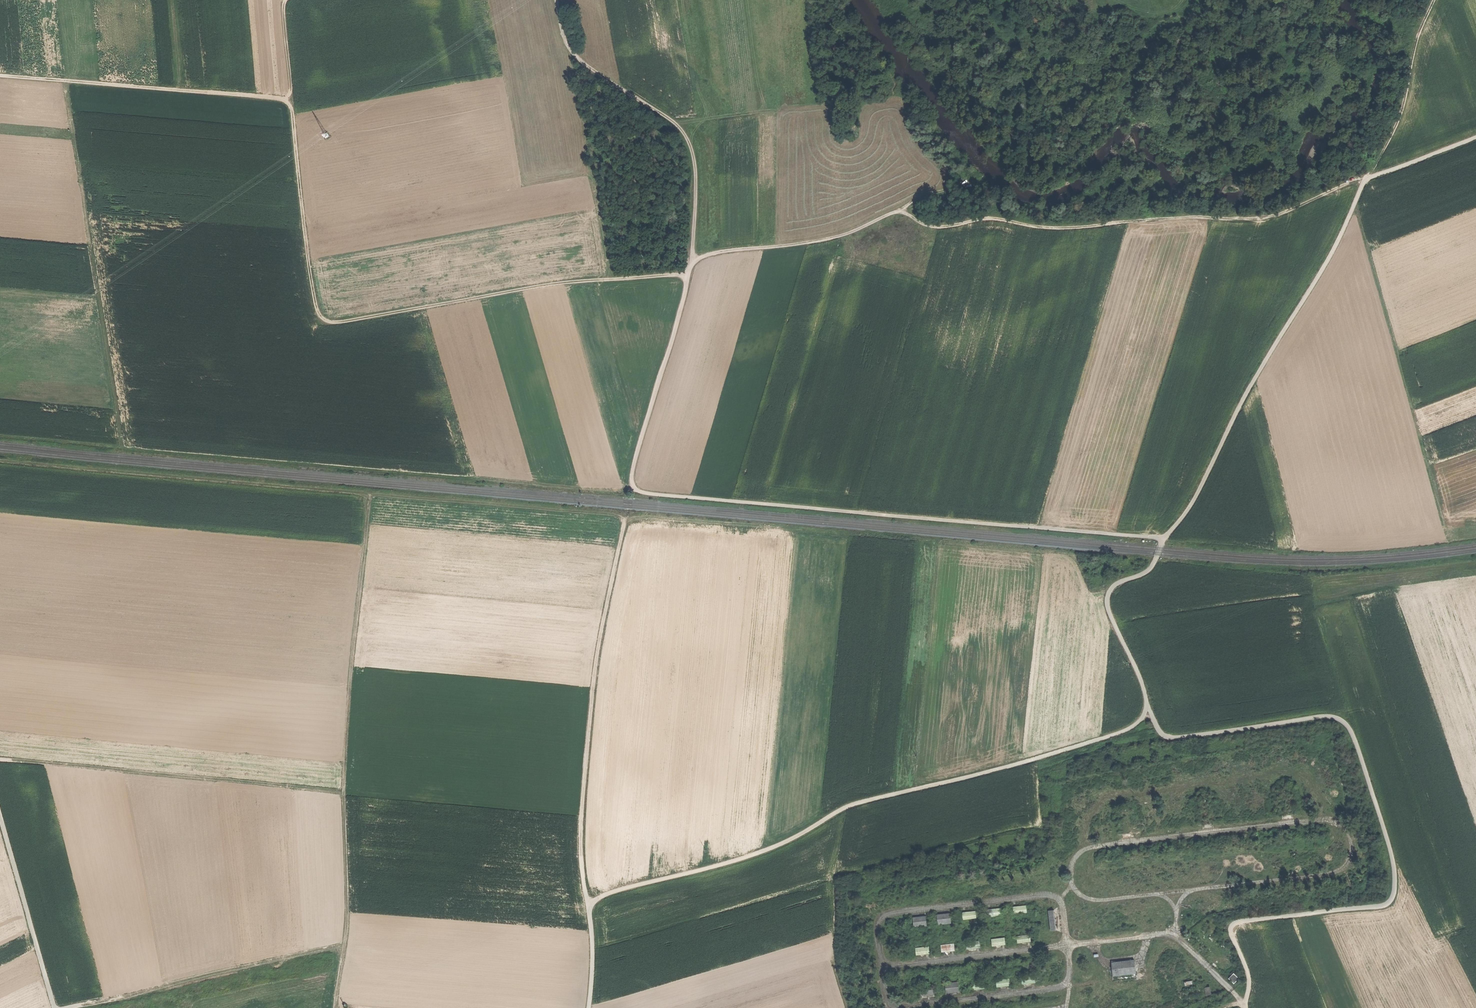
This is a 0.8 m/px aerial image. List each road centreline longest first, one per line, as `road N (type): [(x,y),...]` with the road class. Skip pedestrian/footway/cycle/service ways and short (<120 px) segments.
road 1 (track): [(1366,180),(1190,505),(1151,568),(1109,591),(1108,609),(1144,687),(1142,718),(1113,735),(853,806),(722,865),(609,893),(588,909),(589,1007)]
road 2 (track): [(0,75),(288,103),(313,290),(329,322),(568,282),(689,276)]
road 3 (track): [(693,262),(826,240),(896,211),(936,227),(988,218),(1058,228),(1263,217),(1366,180)]
road 4 (track): [(1148,705),(1172,739),(1339,718),(1351,728),(1393,860),(1395,887),(1382,906),(1235,924),(1231,932),(1249,976),(1243,1001)]
road 5 (track): [(1072,884),(1081,896),(1106,900),(1319,876),(1347,865),(1352,854),(1350,834),(1325,820),(1094,846),(1071,869)]
road 6 (track): [(1165,538),(634,489)]
road 7 (track): [(337,1007),(347,931),(346,729),(370,493)]
road 8 (track): [(634,489),(123,447)]
road 9 (track): [(370,493),(848,534)]
road 10 (track): [(588,909),(583,796),(594,672),(624,517)]
road 11 (track): [(1243,1001),(1176,936),(1161,935),(881,967)]
road 12 (track): [(370,493),(0,459)]
road 13 (track): [(66,80),(123,447)]
road 14 (track): [(1069,984),(1065,916),(1055,895),(894,912),(877,927),(888,1007)]
road 15 (track): [(0,760),(344,791)]
road 16 (track): [(556,0),(573,54),(686,136),(695,172),(693,262)]
road 17 (track): [(343,947),(71,1007)]
road 18 (track): [(634,489),(633,467),(693,262)]
road 19 (track): [(0,814),(55,1007)]
road 20 (track): [(1434,0),(1370,177)]
road 21 (track): [(1069,984),(898,1007)]

